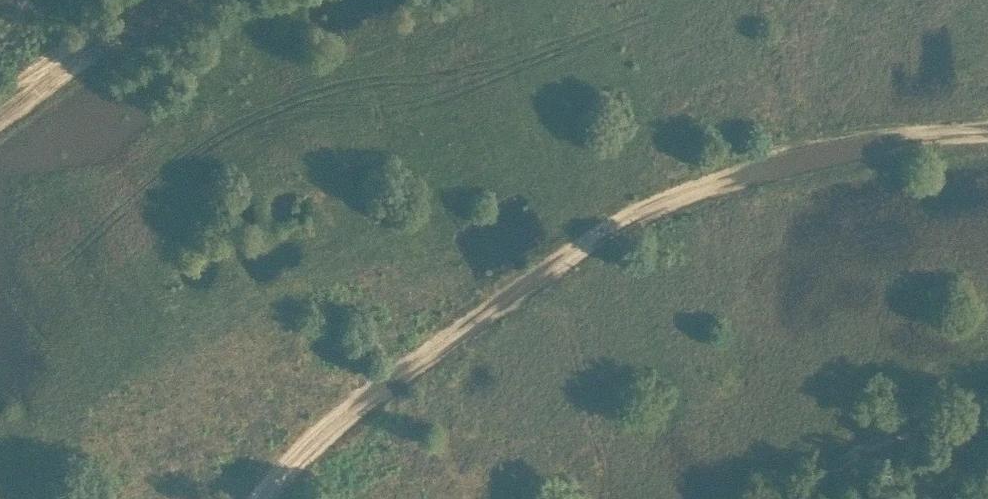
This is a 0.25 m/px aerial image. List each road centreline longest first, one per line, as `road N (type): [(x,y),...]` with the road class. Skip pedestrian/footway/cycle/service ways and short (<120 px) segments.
road 1 (track): [(271,498),(438,344),(617,220),(794,164),(987,132)]
road 2 (track): [(0,111),(166,0)]

